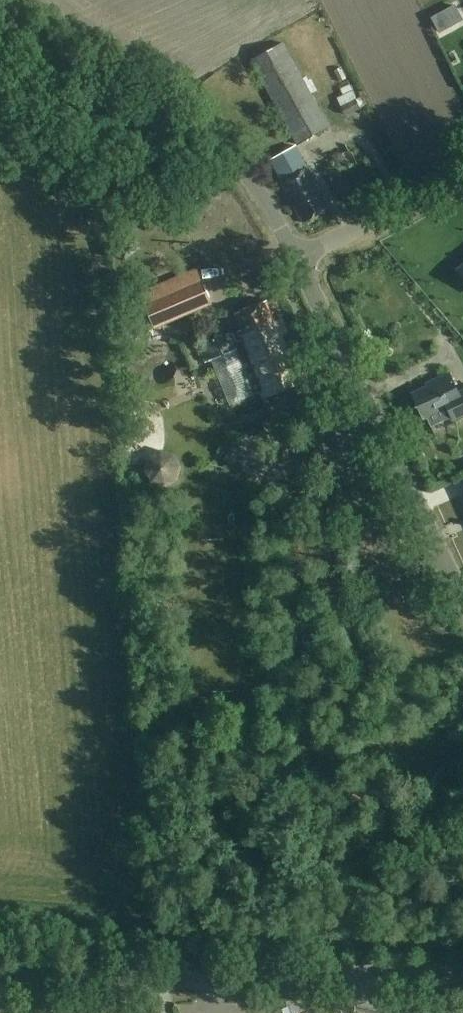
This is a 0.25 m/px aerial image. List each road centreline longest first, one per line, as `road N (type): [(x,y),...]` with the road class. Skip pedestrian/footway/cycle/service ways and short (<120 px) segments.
road 1 (unclassified): [(0,979),(462,972)]
road 2 (unclassified): [(298,259),(253,180),(217,143),(70,60),(1,0)]
road 3 (unclassified): [(462,599),(298,259)]
road 4 (track): [(376,420),(325,441),(411,639)]
road 5 (unclassified): [(298,259),(462,173)]

